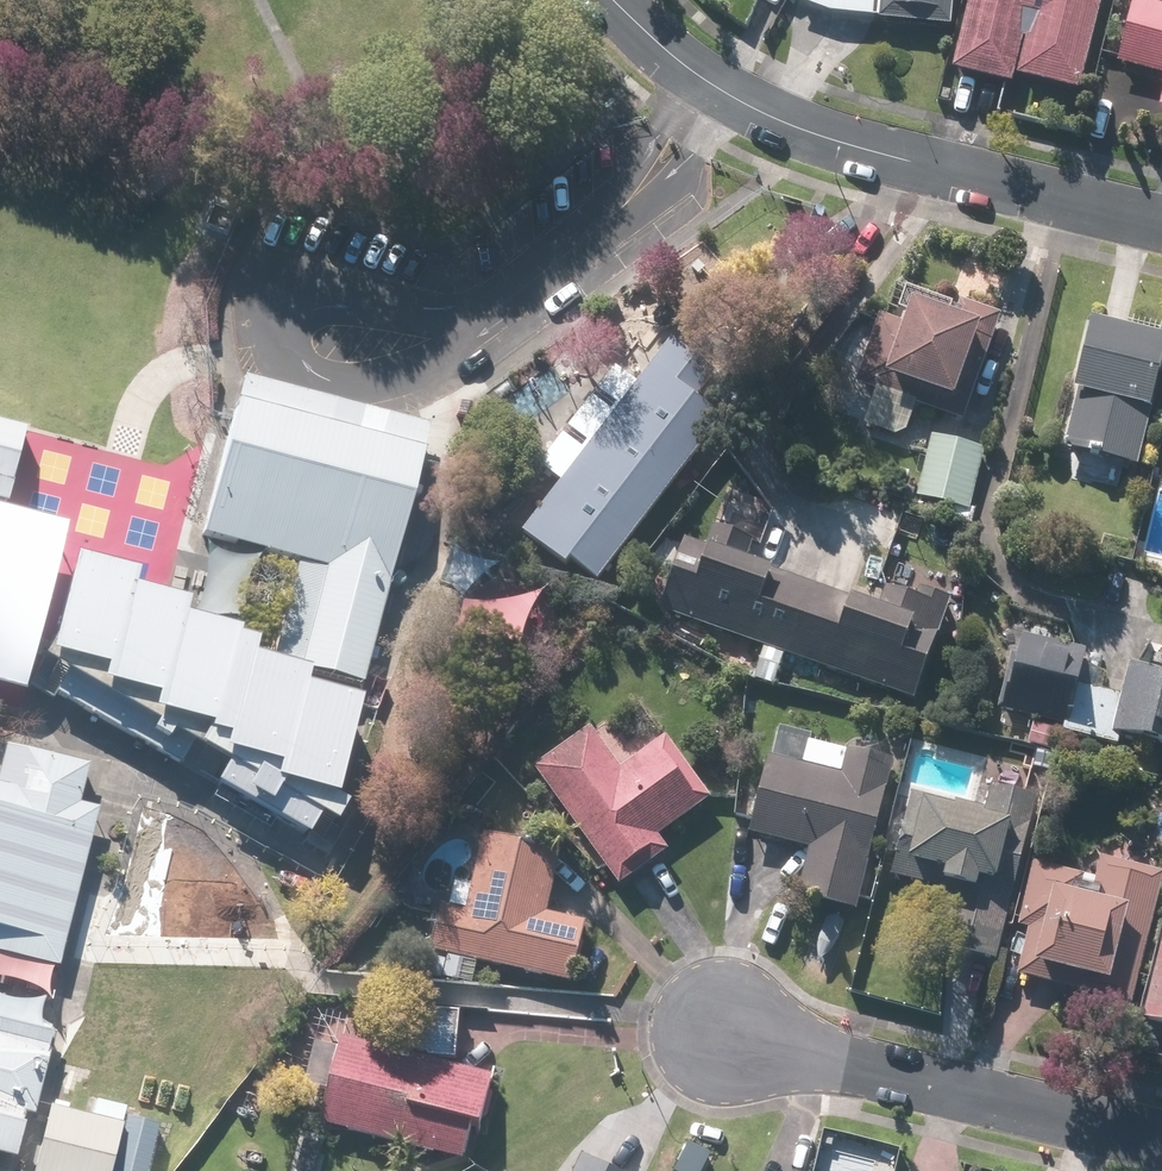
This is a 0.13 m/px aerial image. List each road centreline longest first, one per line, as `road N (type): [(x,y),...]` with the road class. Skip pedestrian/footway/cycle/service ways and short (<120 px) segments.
road 1 (residential): [(612,0),(677,62),(762,113),(892,156),(1161,221)]
road 2 (residential): [(1161,1141),(717,1031)]

